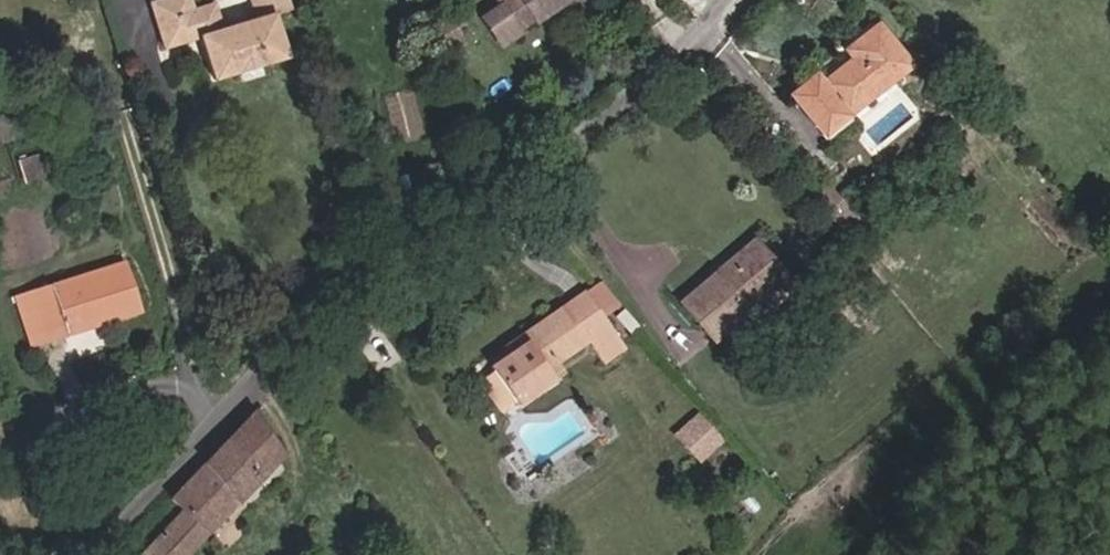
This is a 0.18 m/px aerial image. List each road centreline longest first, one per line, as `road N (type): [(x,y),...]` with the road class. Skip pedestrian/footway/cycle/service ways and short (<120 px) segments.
road 1 (residential): [(729,0),(548,156),(293,346),(87,554)]

